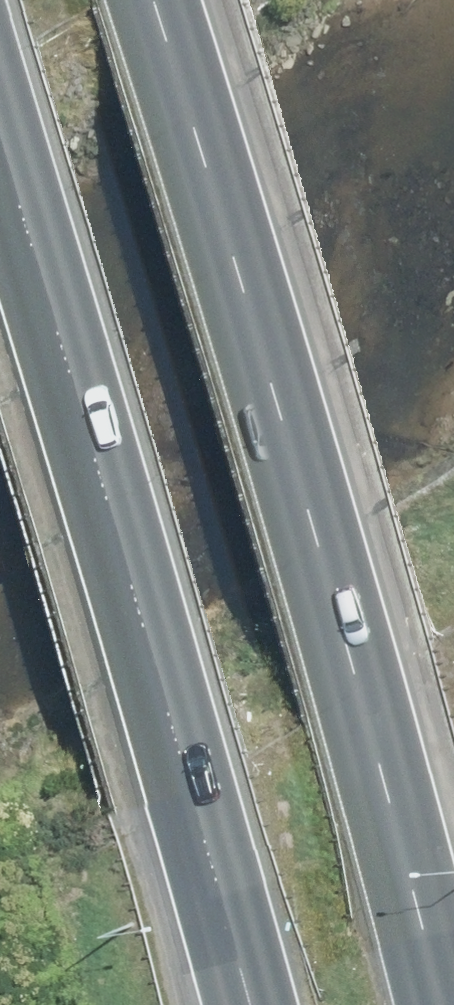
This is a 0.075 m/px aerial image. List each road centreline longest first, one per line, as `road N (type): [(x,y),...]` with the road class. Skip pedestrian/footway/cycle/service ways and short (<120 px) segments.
road 1 (motorway): [(157,0),(450,1004)]
road 2 (motorway): [(261,1004),(0,135)]

